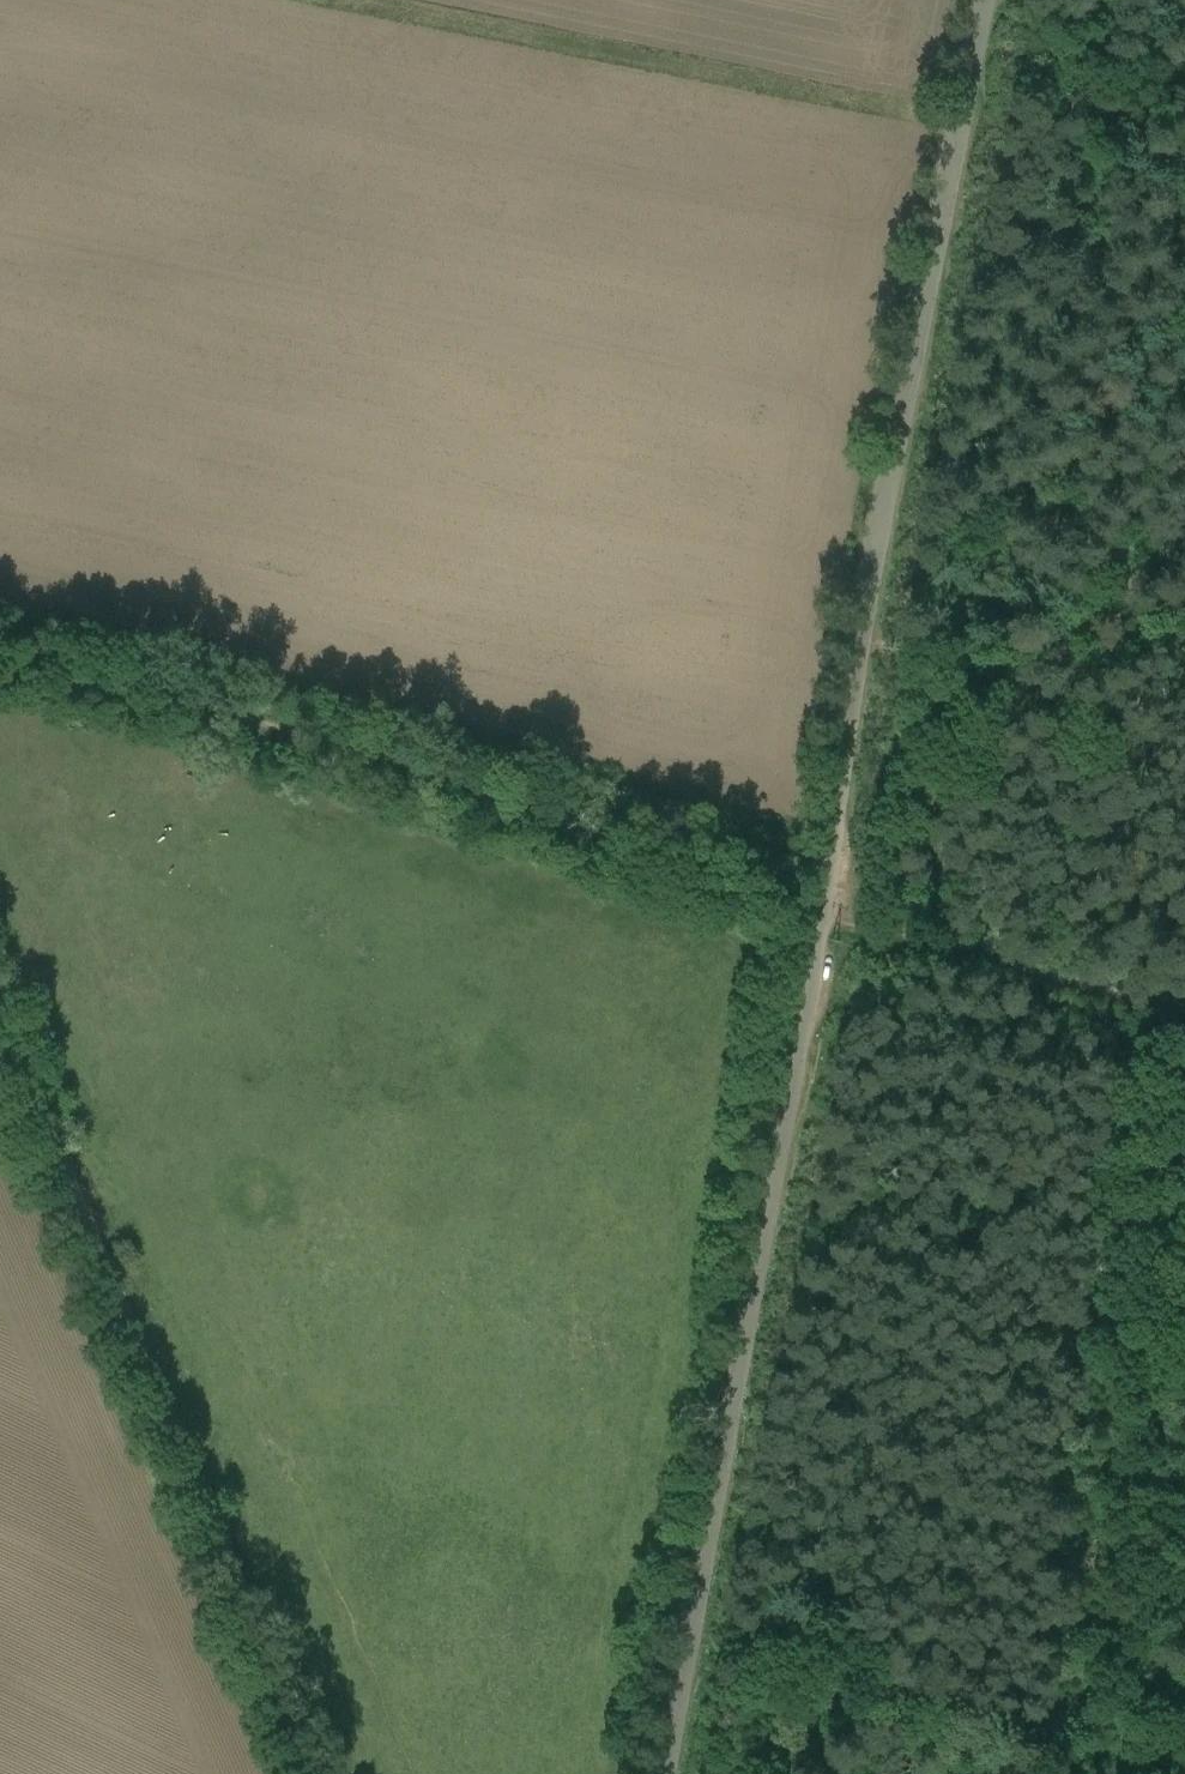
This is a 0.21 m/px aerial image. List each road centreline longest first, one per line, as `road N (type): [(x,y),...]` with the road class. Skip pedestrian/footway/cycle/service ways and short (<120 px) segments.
road 1 (unclassified): [(667,1773),(883,532),(987,0)]

